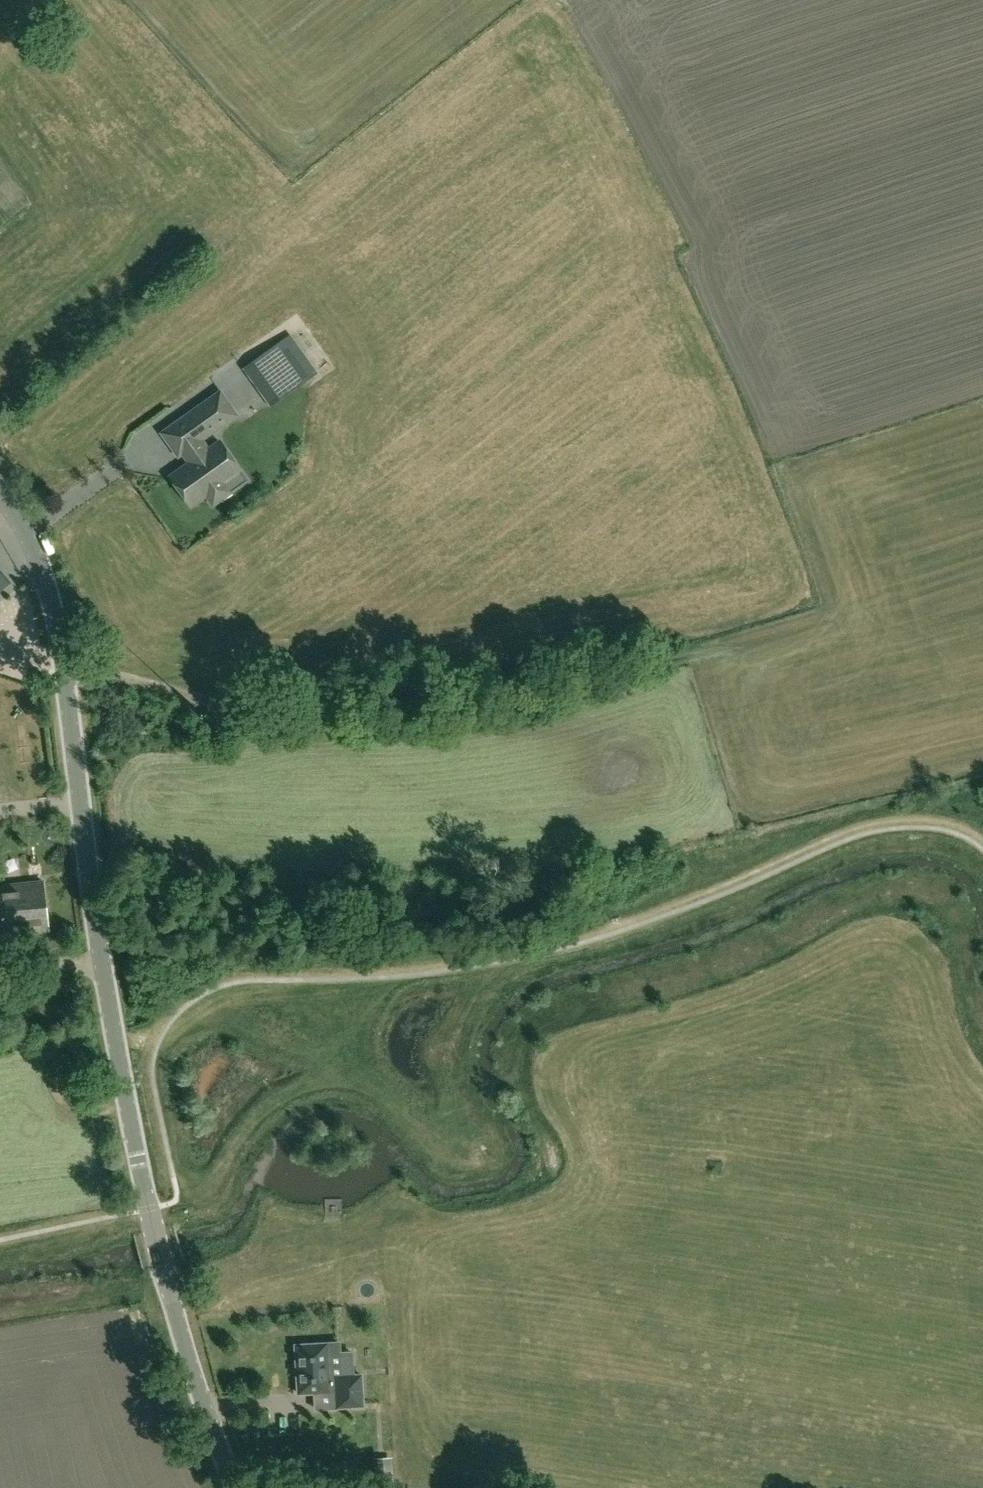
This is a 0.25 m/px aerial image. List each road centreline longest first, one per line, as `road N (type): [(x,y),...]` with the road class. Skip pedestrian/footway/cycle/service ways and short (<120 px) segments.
road 1 (unclassified): [(236,1487),(176,1324),(150,1208),(106,987),(60,620),(29,531),(0,488)]
road 2 (track): [(691,654),(448,717),(355,720),(282,715),(66,665)]

